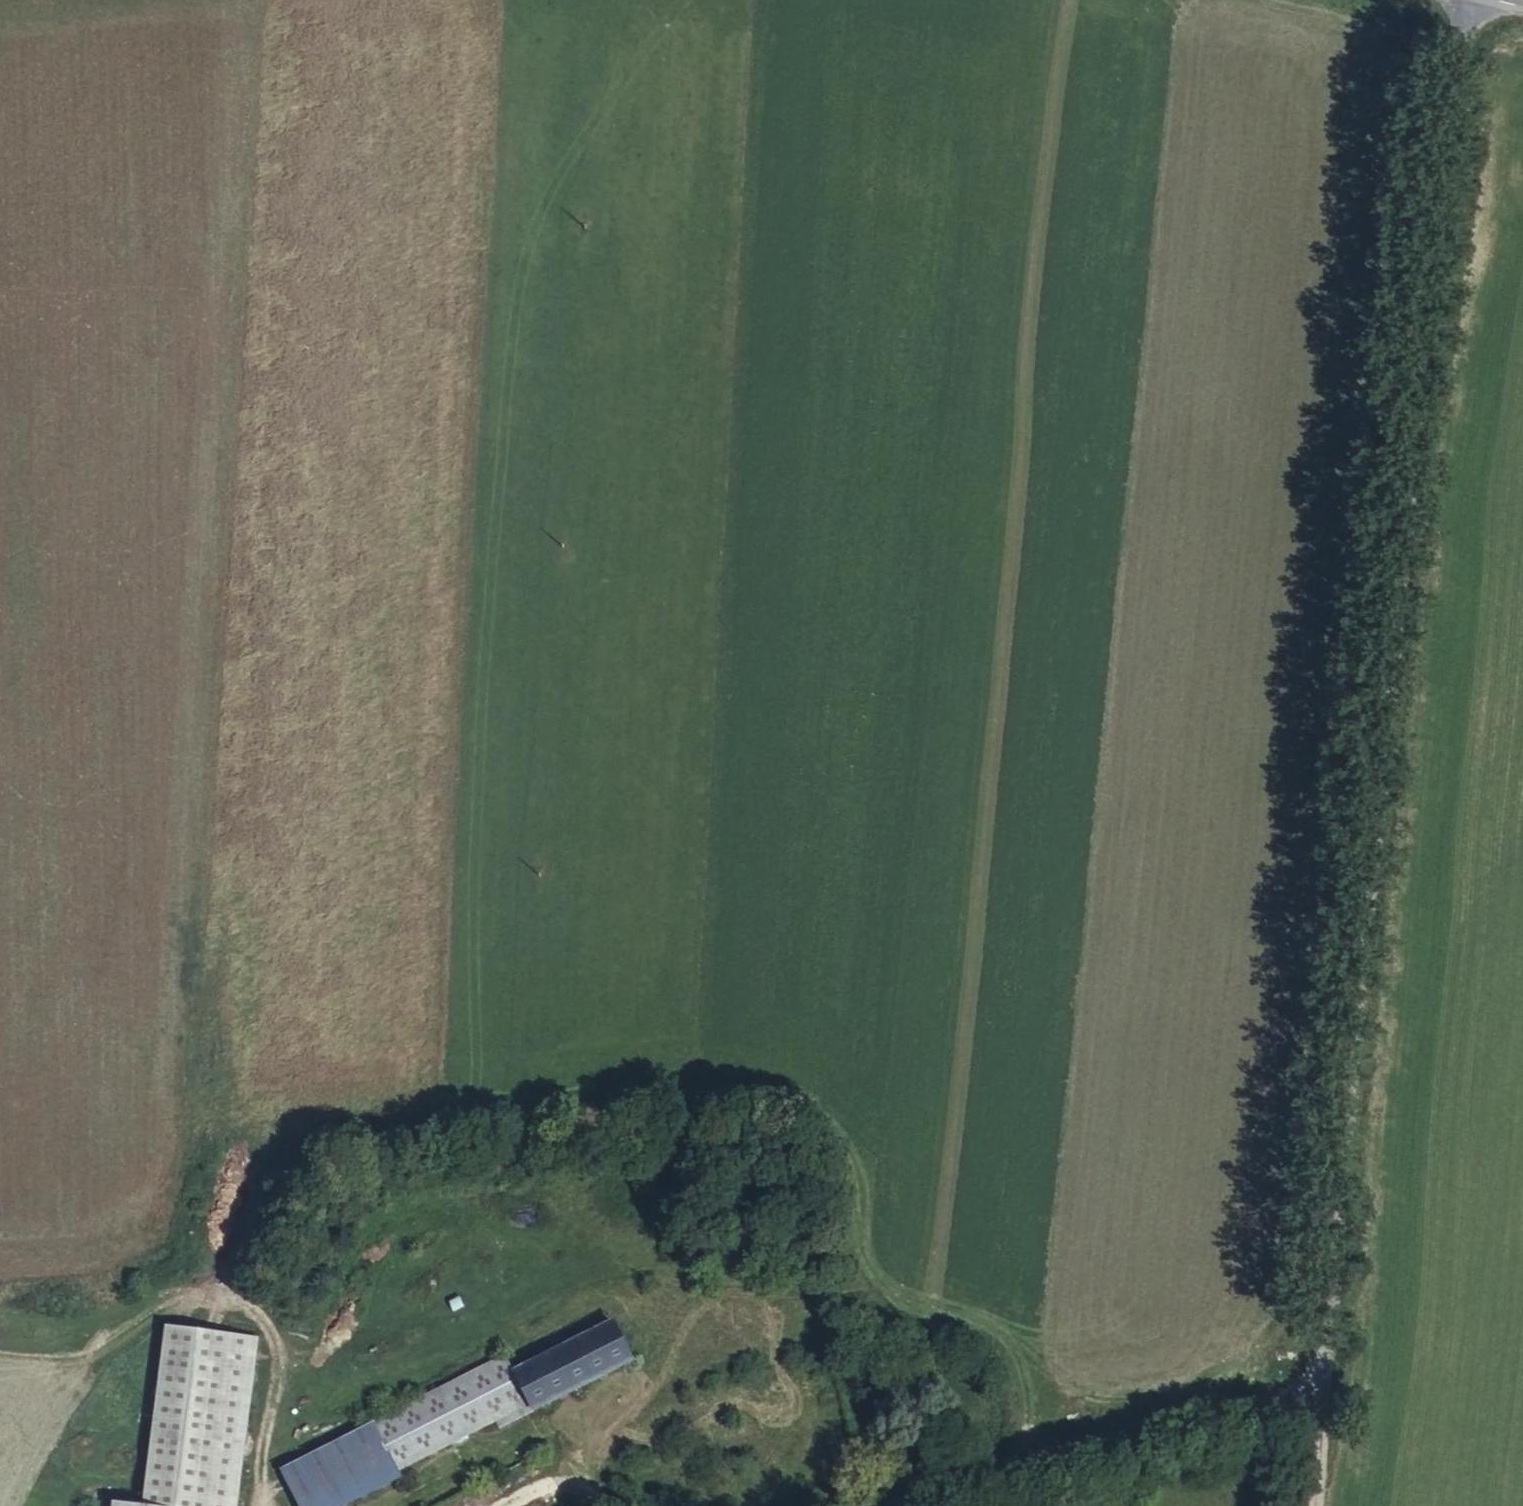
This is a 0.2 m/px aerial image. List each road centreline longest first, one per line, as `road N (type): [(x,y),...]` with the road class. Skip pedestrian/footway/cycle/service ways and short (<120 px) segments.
road 1 (residential): [(1460,0),(1324,1381)]
road 2 (track): [(1316,1505),(1324,1381)]

